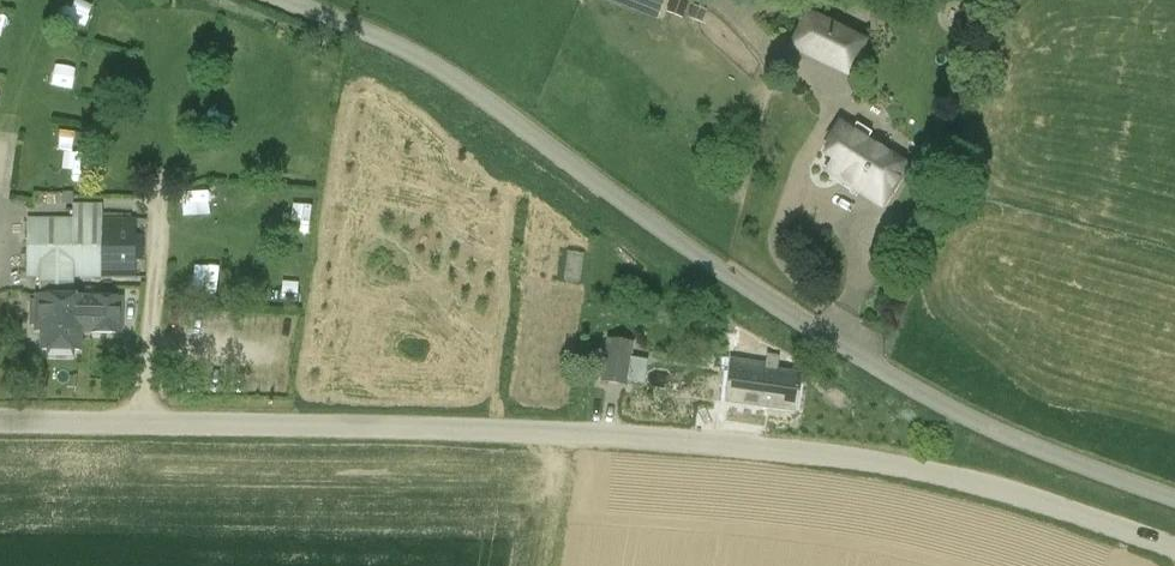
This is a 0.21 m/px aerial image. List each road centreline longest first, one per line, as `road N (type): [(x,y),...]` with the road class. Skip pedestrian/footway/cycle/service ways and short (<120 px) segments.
road 1 (tertiary): [(1174,548),(949,477),(854,457),(563,431),(0,422)]
road 2 (unclassified): [(1174,497),(995,434),(760,293),(479,90),(283,0)]

